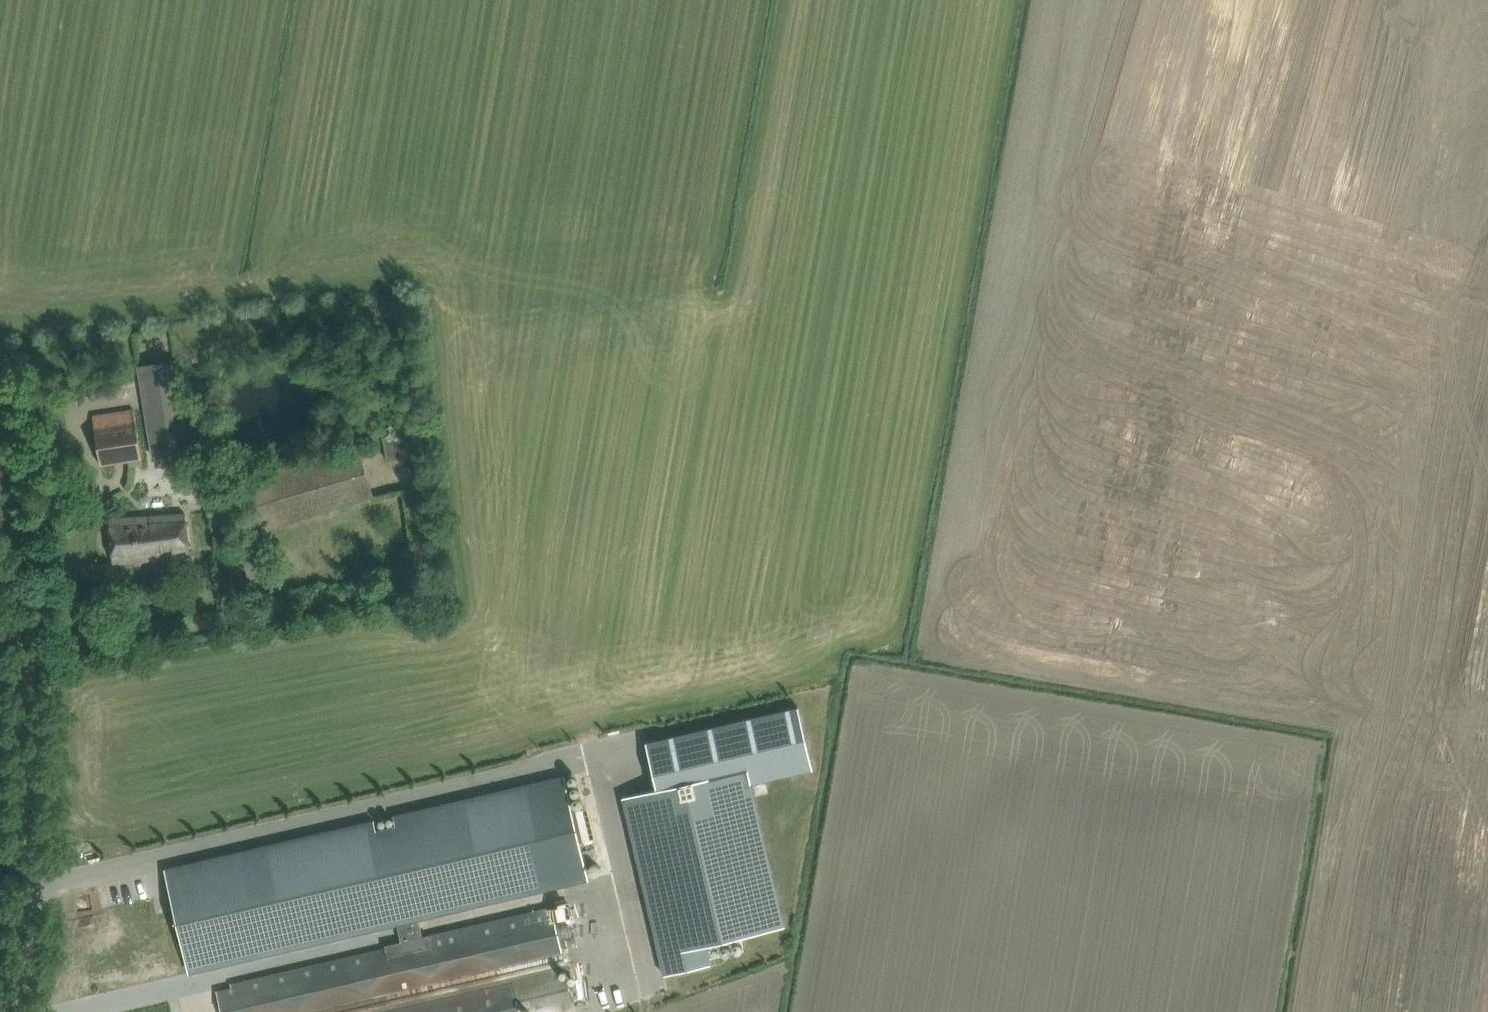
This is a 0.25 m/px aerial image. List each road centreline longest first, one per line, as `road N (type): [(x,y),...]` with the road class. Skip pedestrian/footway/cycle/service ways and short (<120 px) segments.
road 1 (unclassified): [(7,1011),(29,773),(18,622)]

